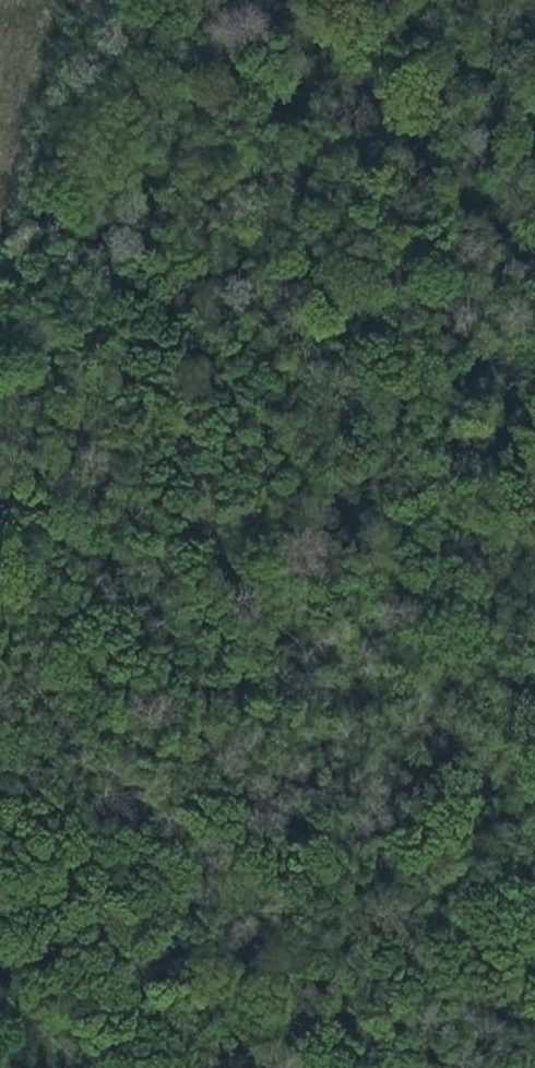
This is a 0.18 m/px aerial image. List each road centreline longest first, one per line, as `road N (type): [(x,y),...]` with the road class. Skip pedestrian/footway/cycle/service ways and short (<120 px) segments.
road 1 (track): [(56,0),(0,211)]

